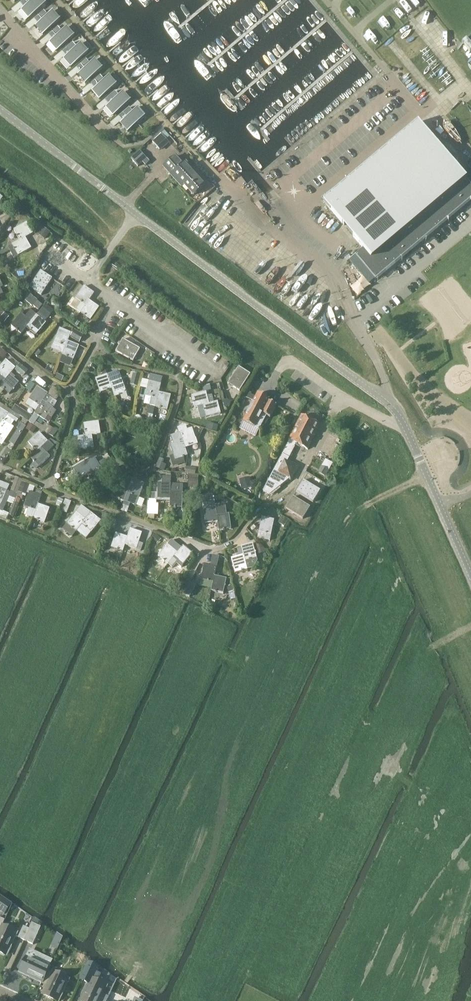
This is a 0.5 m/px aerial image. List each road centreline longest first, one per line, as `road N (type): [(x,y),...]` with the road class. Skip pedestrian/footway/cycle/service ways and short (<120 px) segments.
road 1 (tertiary): [(404,423),(381,398),(103,188)]
road 2 (tertiary): [(470,576),(404,423)]
road 3 (unclassified): [(404,423),(341,396),(296,364),(279,370)]
road 4 (tertiary): [(0,110),(103,188)]

